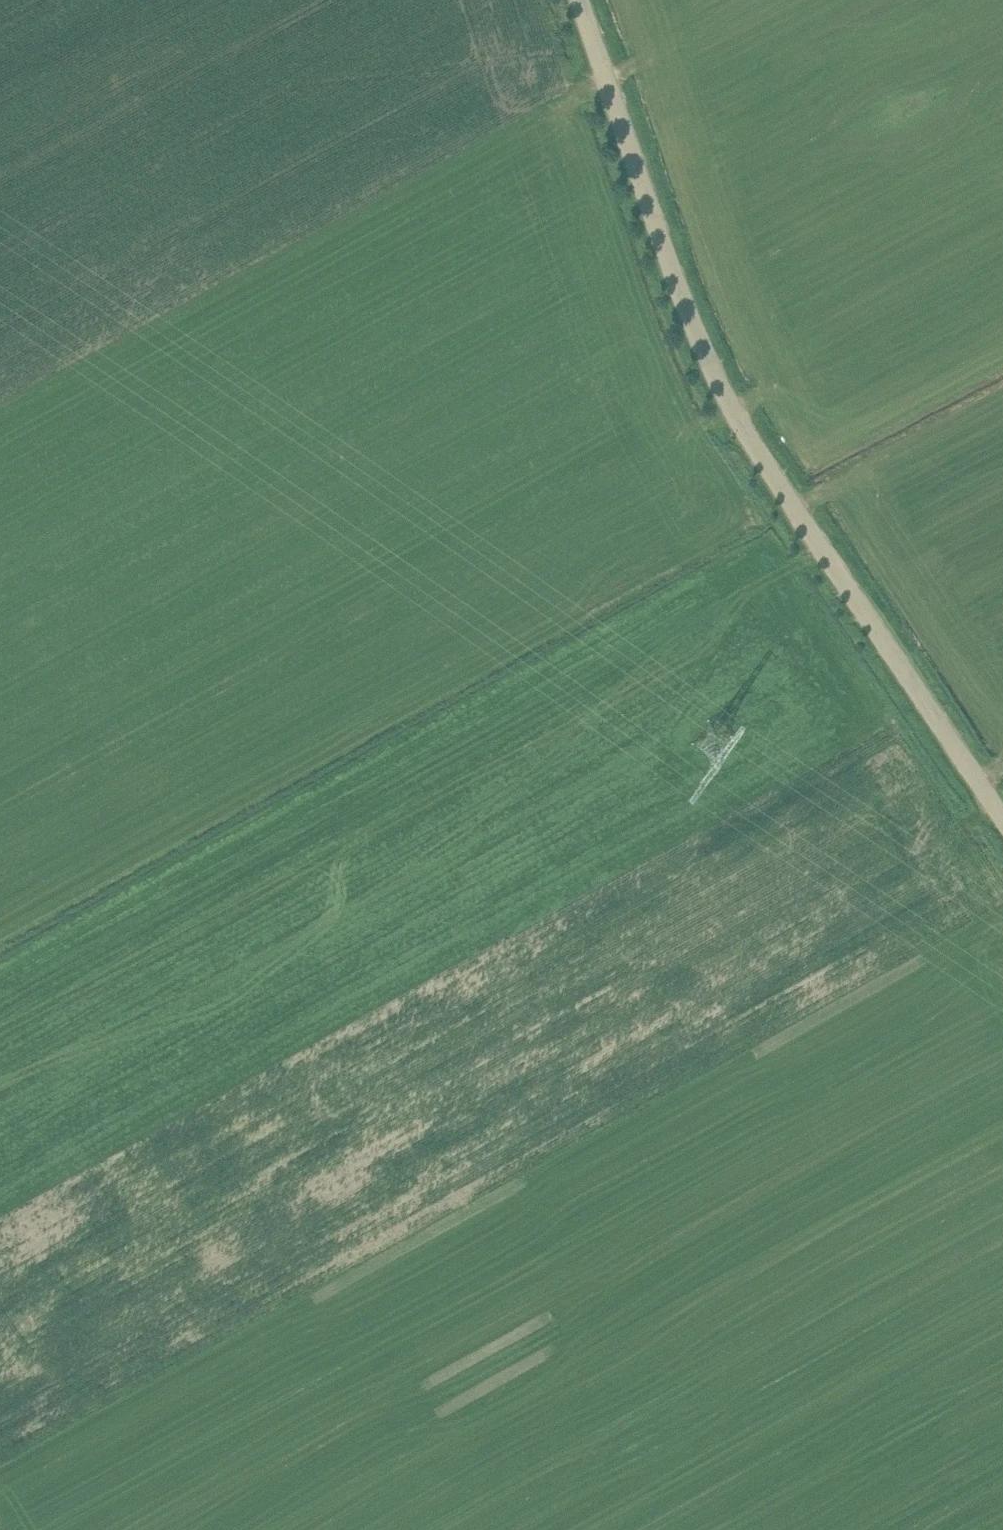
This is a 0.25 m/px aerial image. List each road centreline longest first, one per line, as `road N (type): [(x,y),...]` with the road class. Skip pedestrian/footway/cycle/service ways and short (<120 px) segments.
road 1 (unclassified): [(1002,817),(734,411),(661,235),(581,0)]

